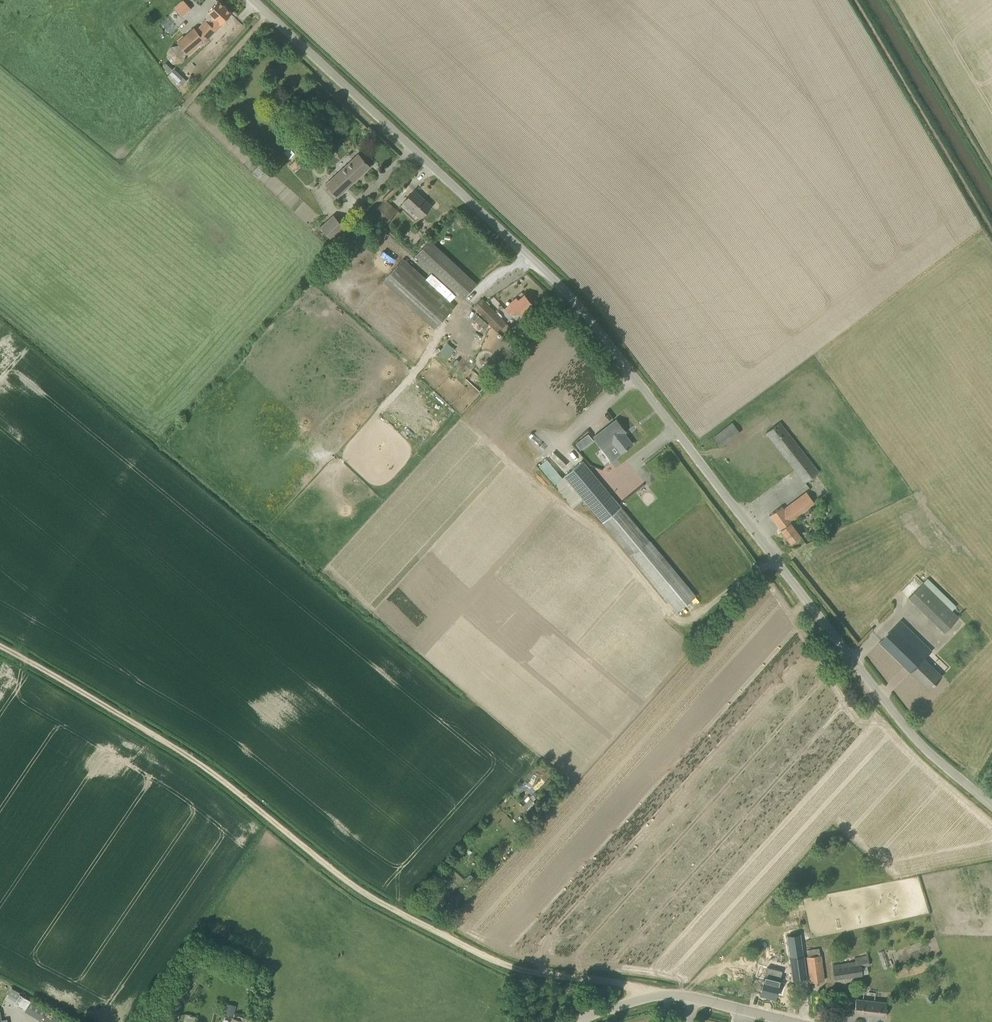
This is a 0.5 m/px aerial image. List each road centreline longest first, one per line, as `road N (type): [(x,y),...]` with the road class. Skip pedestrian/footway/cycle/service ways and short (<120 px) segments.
road 1 (unclassified): [(991,806),(928,750),(867,678),(583,305),(250,0)]
road 2 (track): [(649,996),(511,967),(383,905),(213,774),(0,647)]
road 3 (unclassified): [(792,1021),(670,994),(569,1021)]

